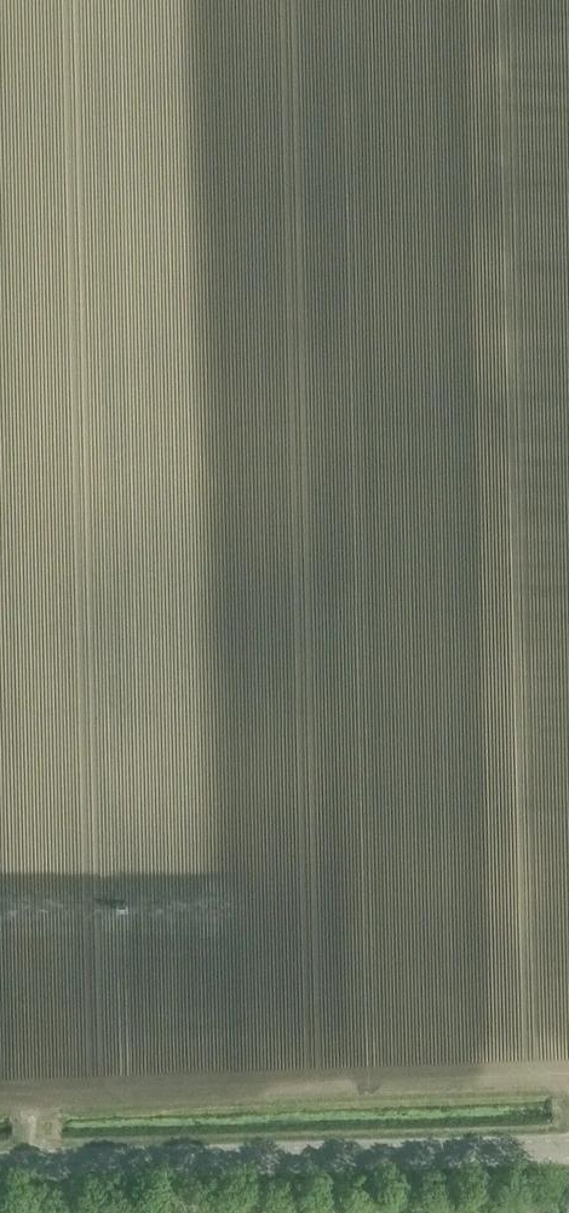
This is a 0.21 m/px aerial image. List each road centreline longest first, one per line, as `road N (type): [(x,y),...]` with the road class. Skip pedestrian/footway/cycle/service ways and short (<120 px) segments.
road 1 (tertiary): [(0,1165),(568,1147)]

